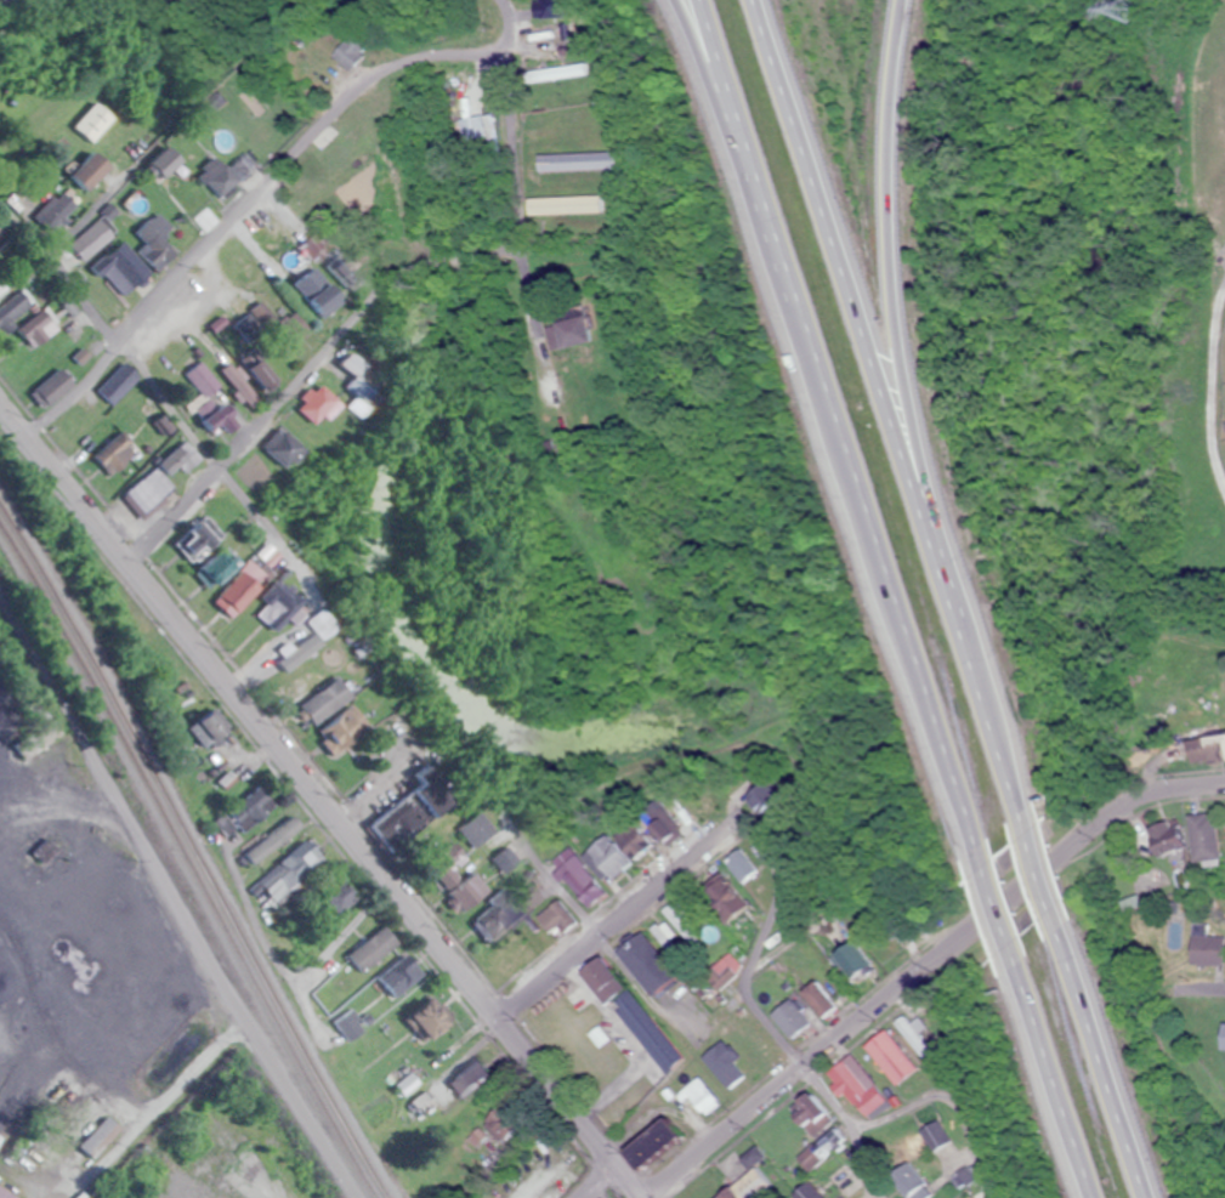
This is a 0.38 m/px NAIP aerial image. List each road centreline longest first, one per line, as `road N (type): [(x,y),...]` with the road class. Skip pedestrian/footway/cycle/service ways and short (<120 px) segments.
road 1 (residential): [(636,1197),(0,417)]
road 2 (motorway): [(694,0),(982,868)]
road 3 (motorway): [(1023,834),(759,0)]
road 4 (residential): [(503,0),(517,229),(504,251),(393,279),(125,569)]
road 5 (residential): [(1224,784),(1162,790),(1108,814),(635,1197)]
road 6 (residential): [(358,1197),(0,596)]
road 7 (motorway): [(945,570),(895,317),(892,74),(906,0)]
road 8 (residential): [(22,442),(288,157),(372,78),(406,62)]
road 9 (residential): [(489,1018),(765,800)]
road 10 (motorway): [(1154,1197),(1047,913)]
road 11 (residential): [(744,817),(783,886),(749,995),(803,1063)]
road 12 (motorway): [(1006,944),(1089,1197)]
road 13 (residential): [(120,336),(249,535)]
road 14 (residential): [(752,1000),(616,1173)]
road 15 (residential): [(160,0),(0,137)]
road 16 (residential): [(0,167),(120,336)]
road 17 (residential): [(803,1063),(856,1131),(884,1197)]
road 18 (residential): [(588,973),(676,1096)]
road 19 (residential): [(140,364),(41,465)]
road 20 (residential): [(510,55),(446,56),(389,76),(395,85)]

